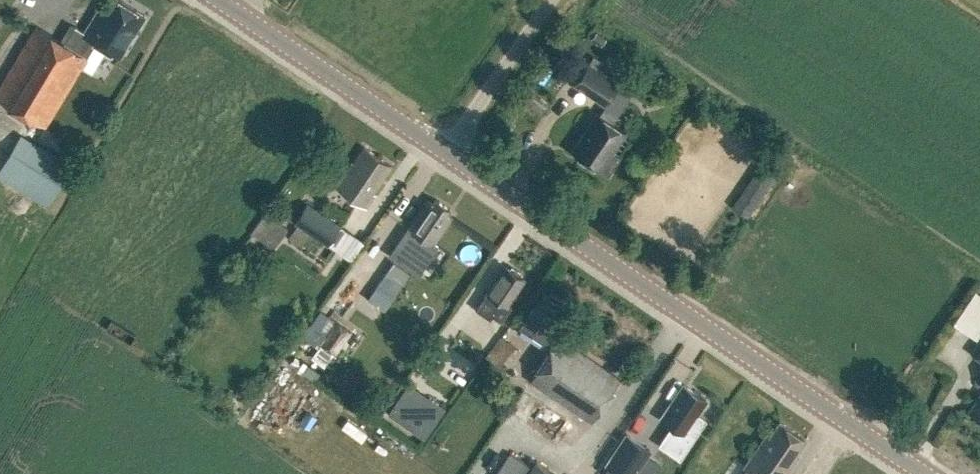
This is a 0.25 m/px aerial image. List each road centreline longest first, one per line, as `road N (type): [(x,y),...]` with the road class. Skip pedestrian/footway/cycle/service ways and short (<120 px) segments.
road 1 (secondary): [(923,473),(446,150)]
road 2 (secondary): [(446,150),(220,0)]
road 3 (unclassified): [(446,150),(548,0)]

